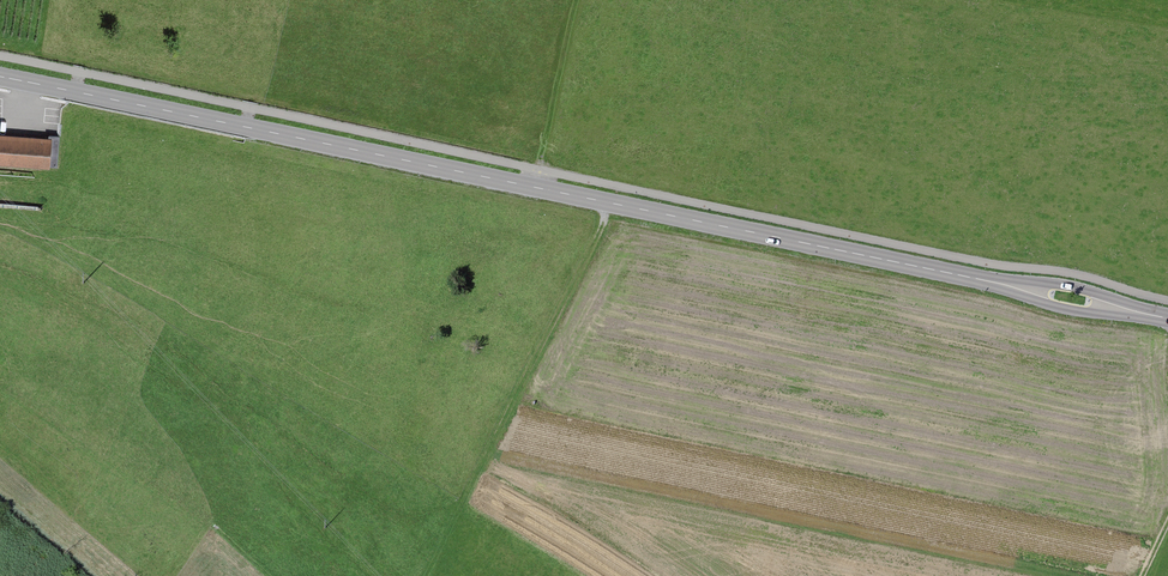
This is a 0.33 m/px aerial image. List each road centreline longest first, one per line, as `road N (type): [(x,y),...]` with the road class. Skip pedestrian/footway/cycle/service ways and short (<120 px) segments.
road 1 (secondary): [(1167,318),(0,77)]
road 2 (track): [(425,575),(612,202)]

